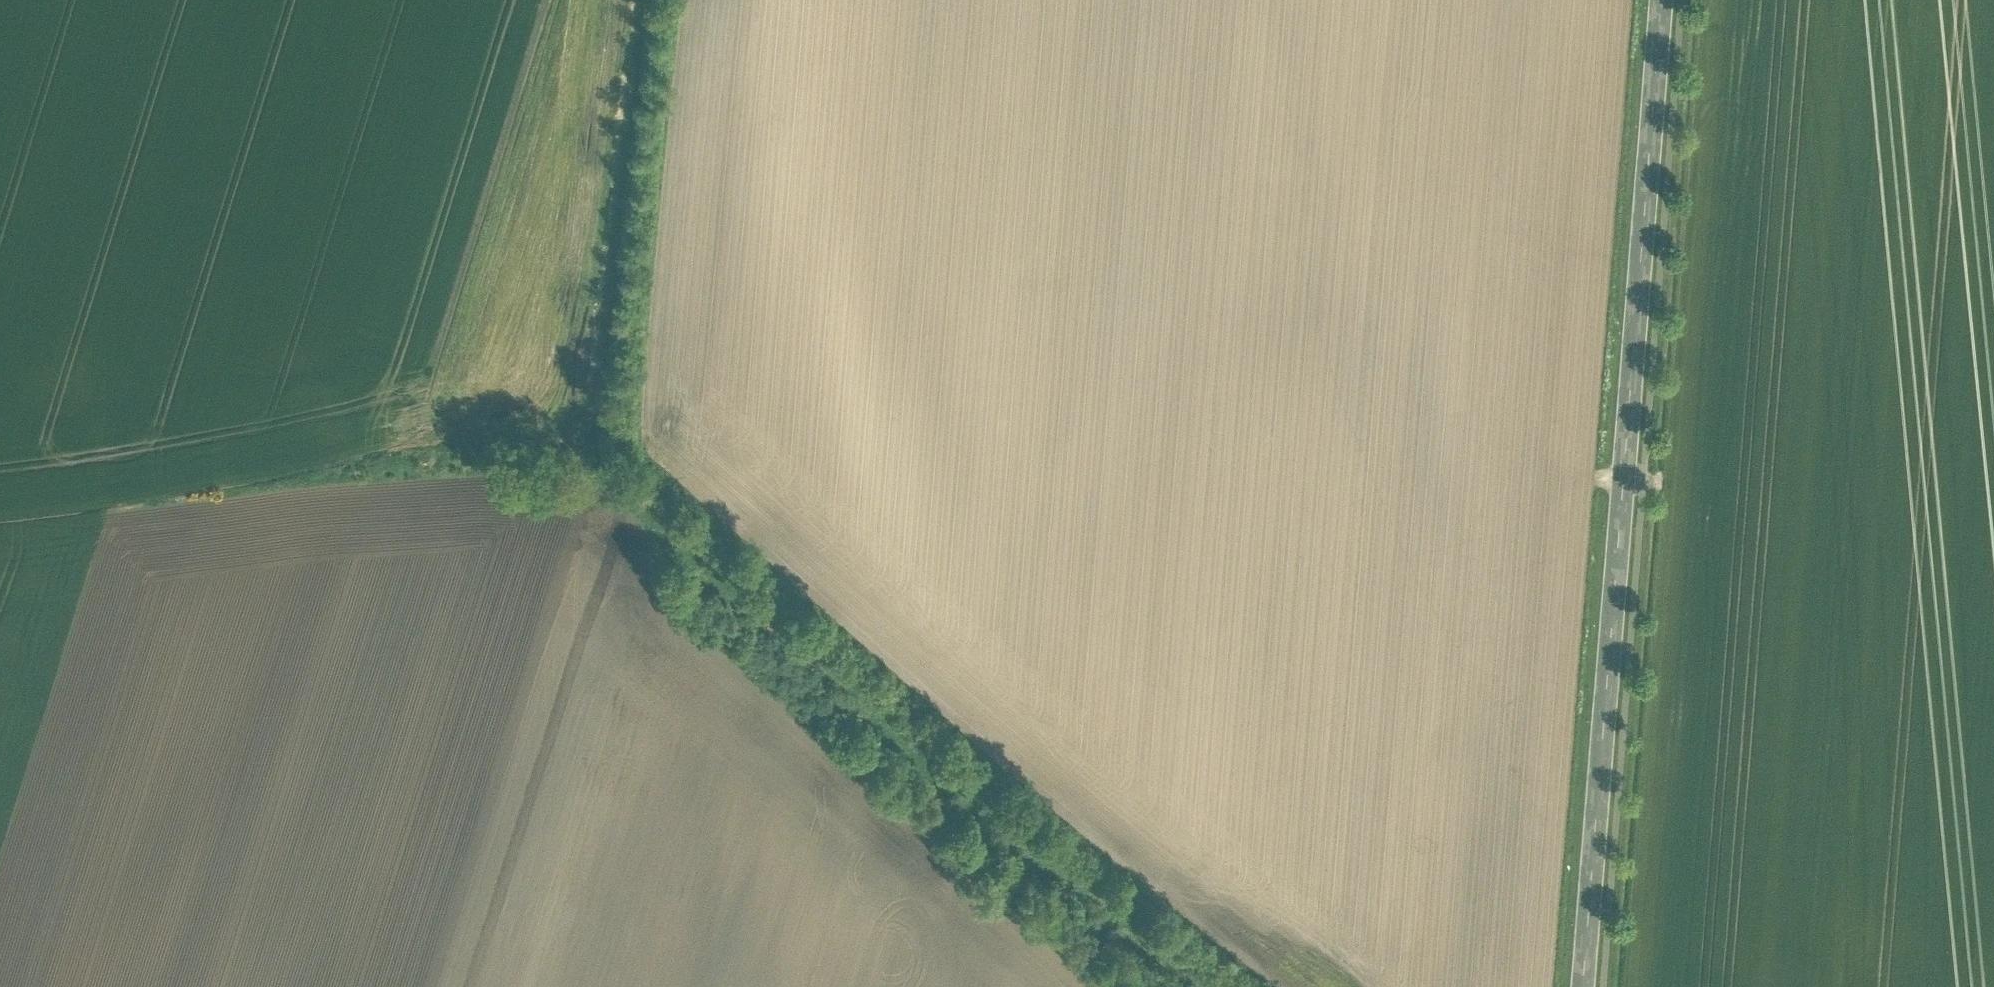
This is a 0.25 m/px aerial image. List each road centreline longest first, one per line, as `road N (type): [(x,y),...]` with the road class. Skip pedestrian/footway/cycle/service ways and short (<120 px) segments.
road 1 (tertiary): [(1578,986),(1663,0)]

